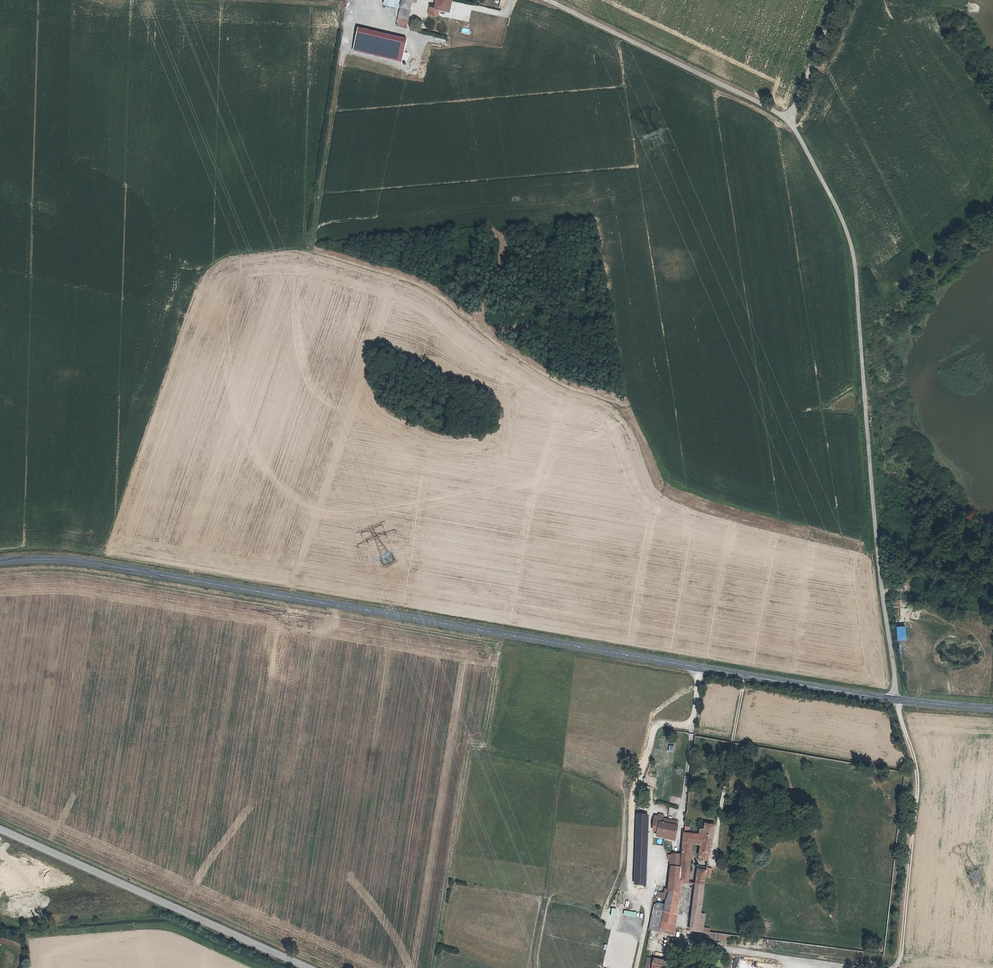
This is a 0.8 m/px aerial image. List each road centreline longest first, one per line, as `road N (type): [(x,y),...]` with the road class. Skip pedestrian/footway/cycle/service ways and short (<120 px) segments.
road 1 (secondary): [(0,564),(76,564),(895,702)]
road 2 (unclassified): [(540,0),(774,111),(800,139),(848,235),(895,702)]
road 3 (tertiary): [(308,967),(0,829)]
road 4 (track): [(636,967),(653,893),(677,844),(696,669)]
road 5 (track): [(895,702),(918,795),(893,967)]
road 6 (track): [(743,677),(714,861)]

